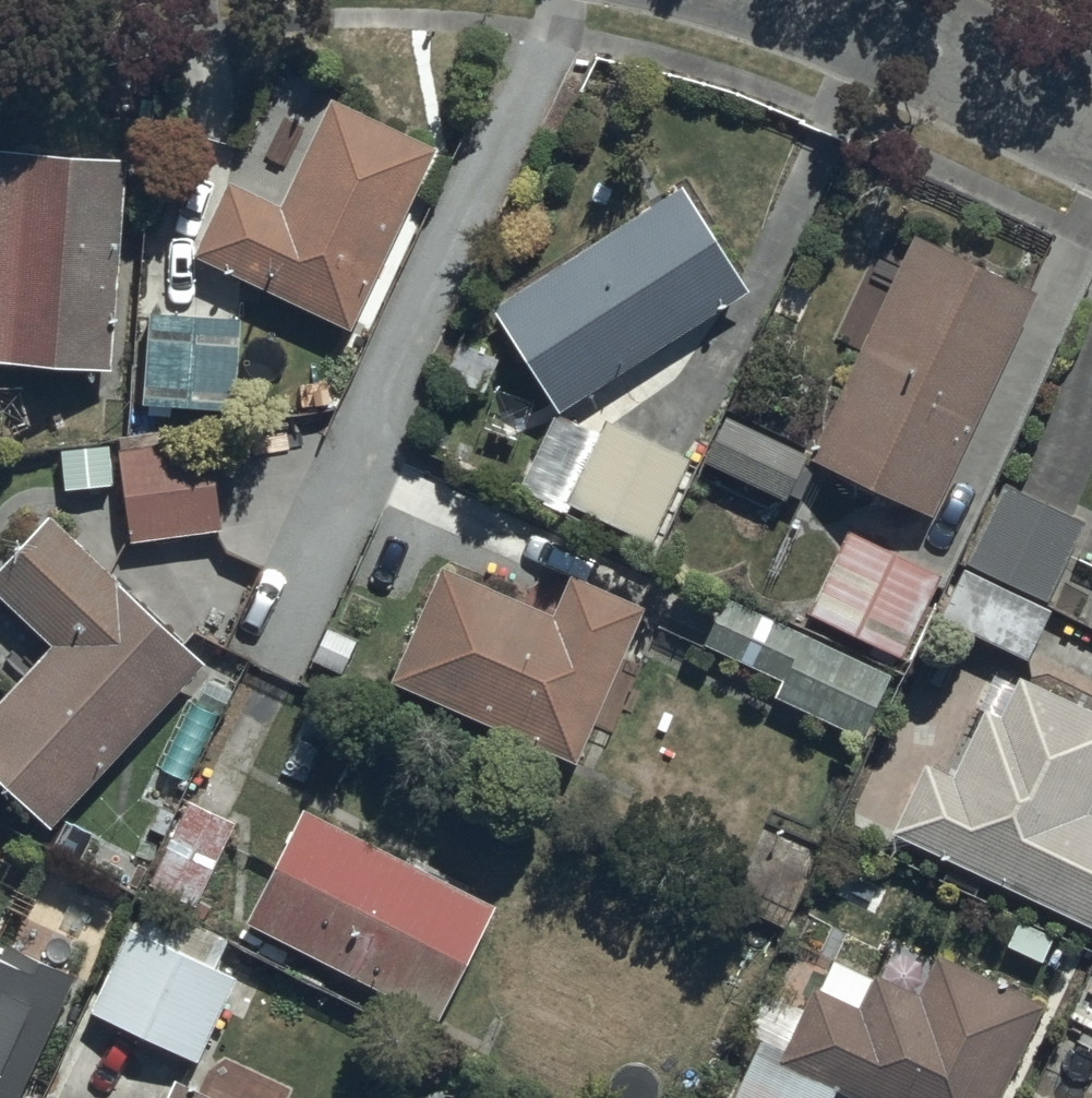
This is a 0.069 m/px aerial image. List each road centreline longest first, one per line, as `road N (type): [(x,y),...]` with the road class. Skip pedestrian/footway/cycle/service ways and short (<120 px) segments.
road 1 (residential): [(805,0),(1091,121)]

